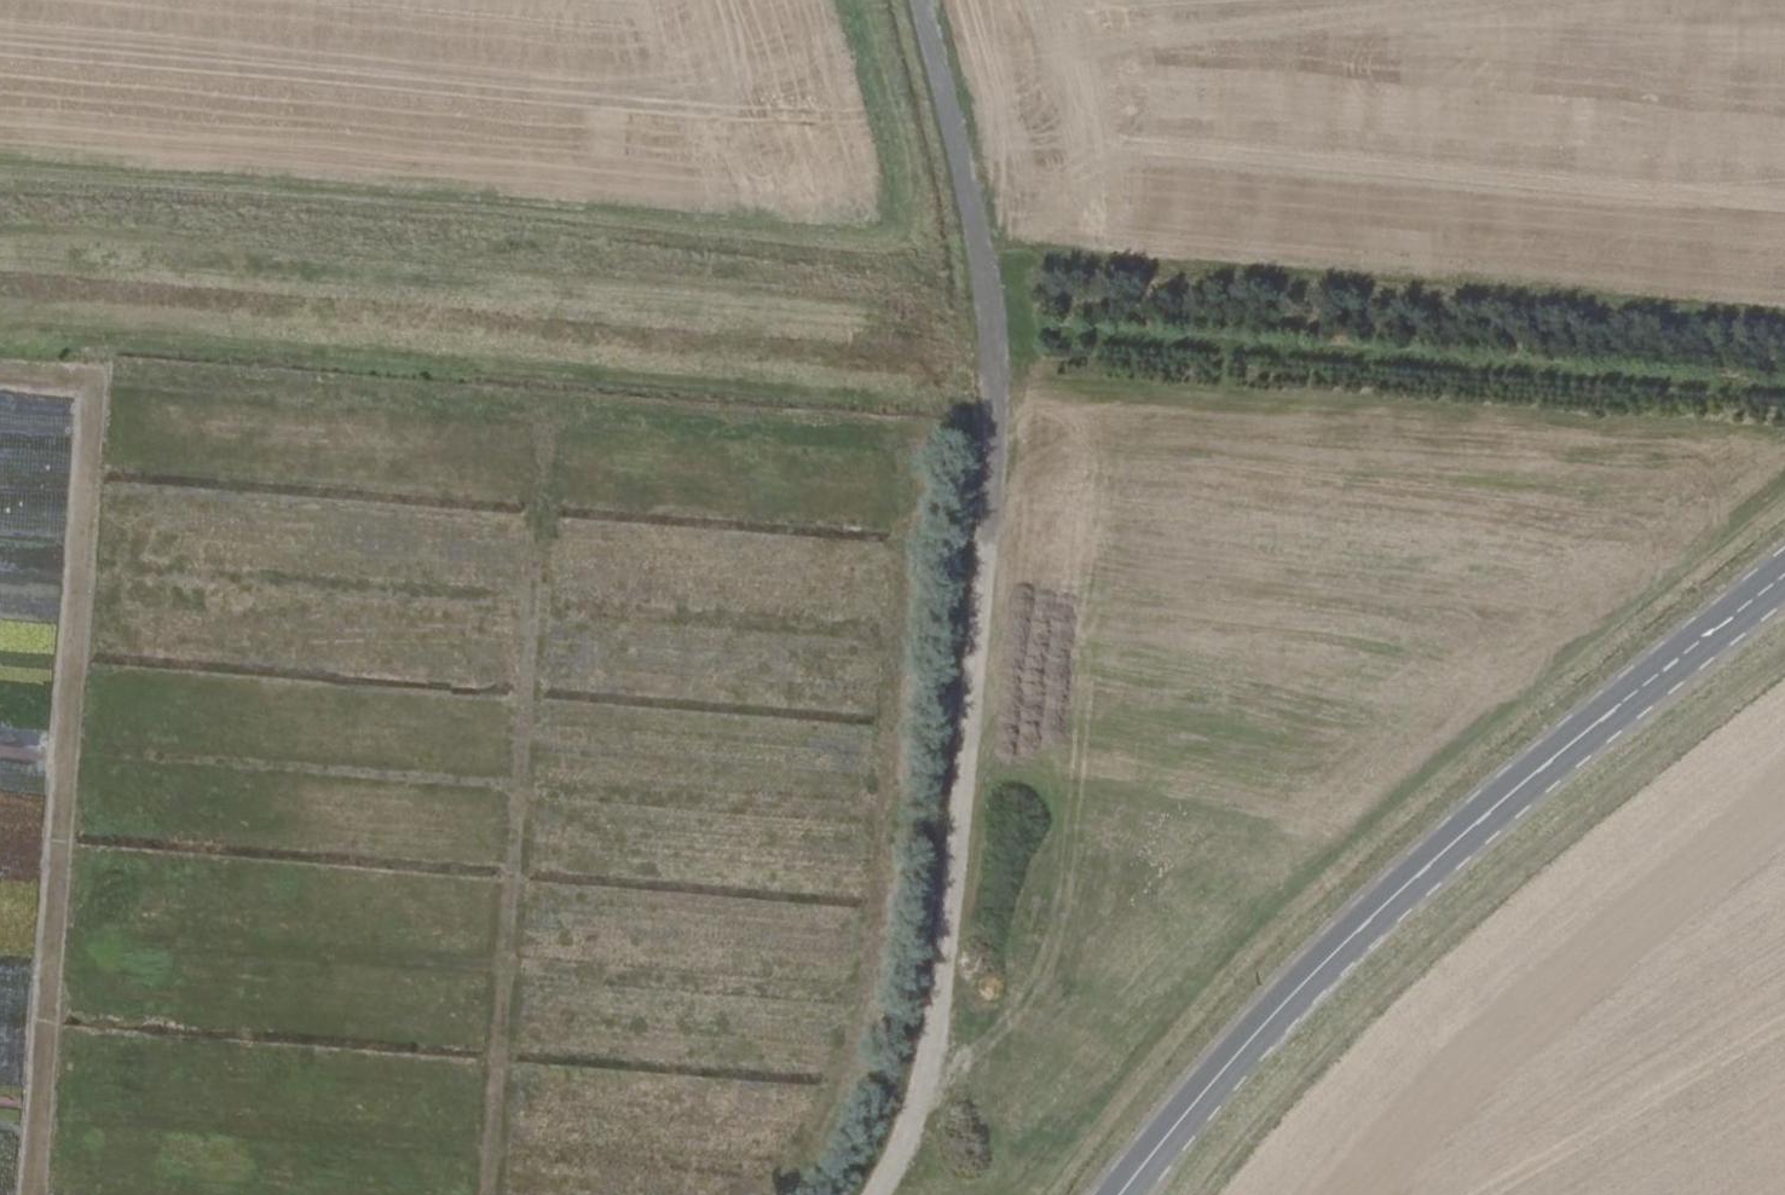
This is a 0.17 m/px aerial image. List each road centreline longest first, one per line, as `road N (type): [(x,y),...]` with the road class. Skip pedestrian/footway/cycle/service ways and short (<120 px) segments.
road 1 (track): [(878,1194),(892,1173),(941,1020),(991,491),(986,326),(916,0)]
road 2 (primary): [(1784,576),(1454,840),(1223,1074),(1128,1194)]

